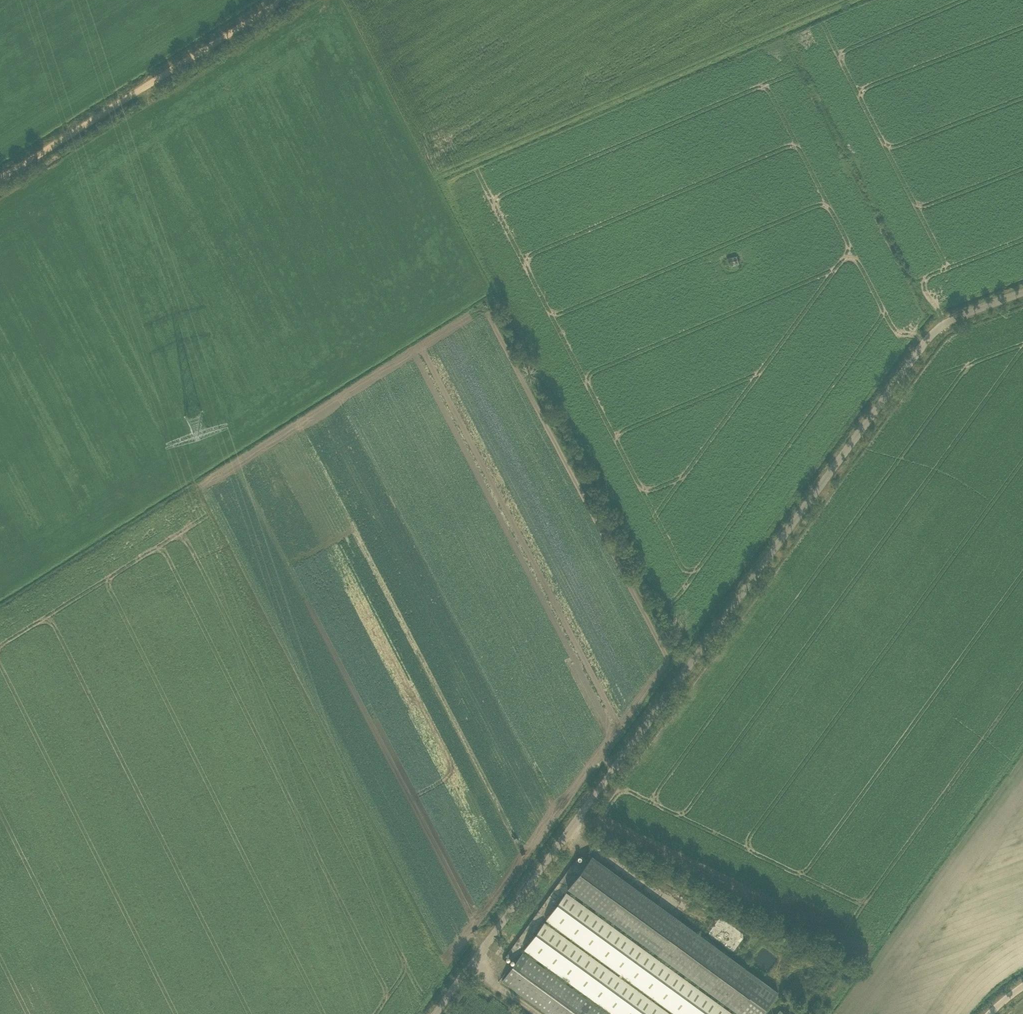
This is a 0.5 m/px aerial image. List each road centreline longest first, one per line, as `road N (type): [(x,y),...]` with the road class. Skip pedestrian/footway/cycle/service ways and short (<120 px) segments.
road 1 (unclassified): [(435,1013),(922,338),(944,318),(1022,289)]
road 2 (track): [(0,182),(293,0)]

